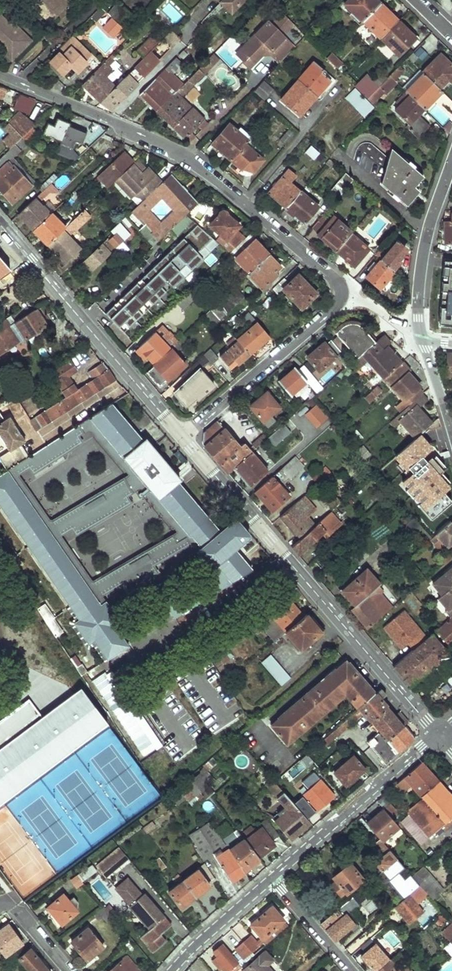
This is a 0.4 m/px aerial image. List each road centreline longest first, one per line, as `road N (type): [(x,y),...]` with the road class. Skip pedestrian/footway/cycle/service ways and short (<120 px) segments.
road 1 (residential): [(0,75),(184,155),(352,294)]
road 2 (tertiary): [(183,437),(438,736)]
road 3 (tertiary): [(0,225),(183,437)]
road 4 (residential): [(183,437),(352,294)]
road 5 (residential): [(438,736),(271,879)]
road 6 (residential): [(421,336),(424,247),(451,169)]
road 7 (residential): [(271,879),(171,970)]
road 8 (residential): [(351,970),(271,879)]

